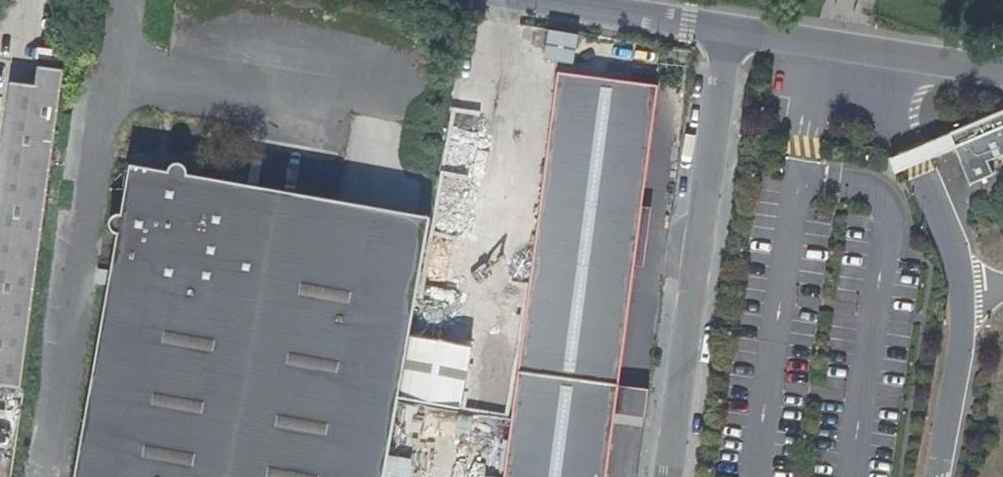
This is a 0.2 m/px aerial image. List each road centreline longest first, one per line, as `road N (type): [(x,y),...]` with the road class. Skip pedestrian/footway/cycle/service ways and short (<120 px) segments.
road 1 (unclassified): [(728,28),(668,476)]
road 2 (unclassified): [(728,28),(1002,73)]
road 3 (unclassified): [(534,0),(728,28)]

